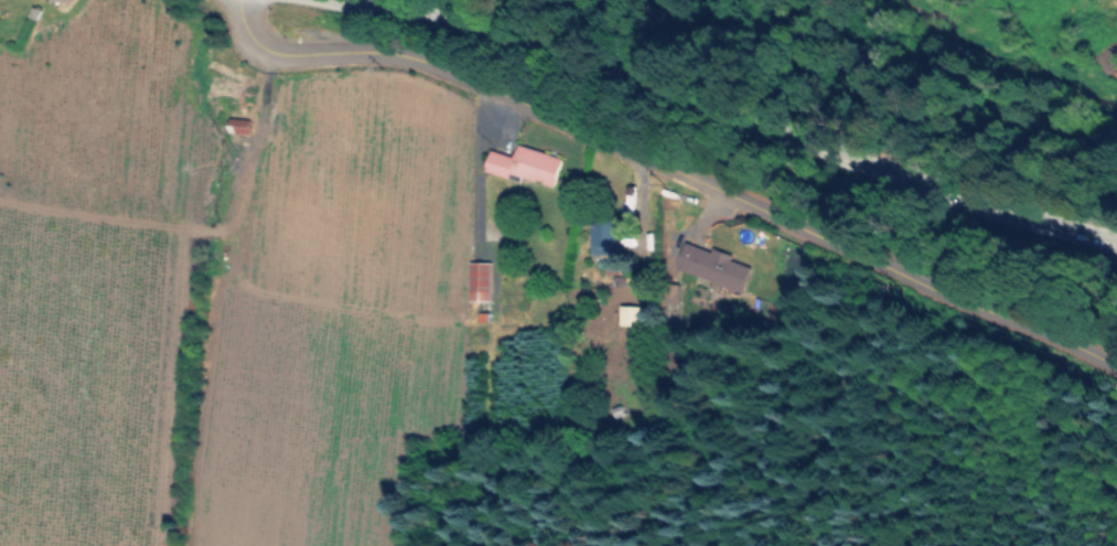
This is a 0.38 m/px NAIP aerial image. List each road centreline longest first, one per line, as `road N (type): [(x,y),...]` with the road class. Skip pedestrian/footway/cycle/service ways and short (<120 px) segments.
road 1 (tertiary): [(246,0),(249,32),(278,57),(382,56),(430,66),(1116,377)]
road 2 (secondary): [(332,0),(450,28),(1116,250)]

